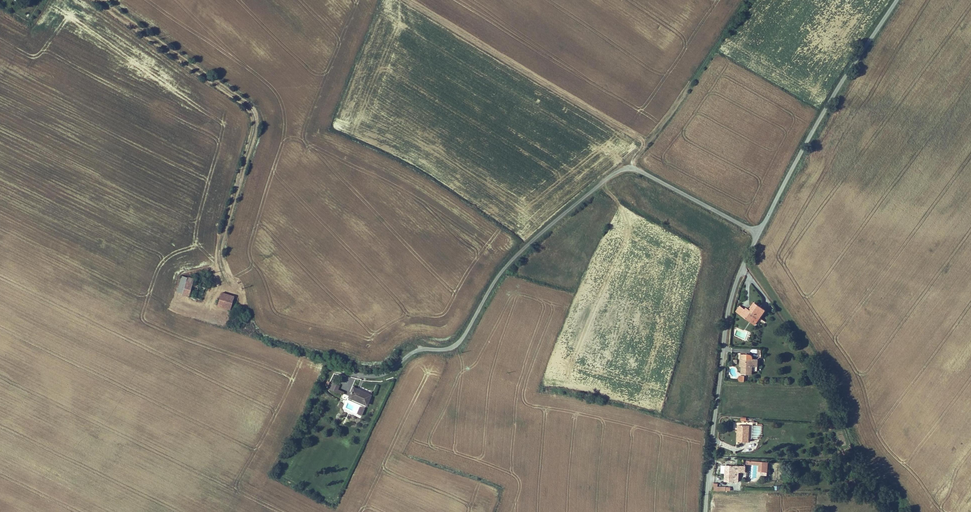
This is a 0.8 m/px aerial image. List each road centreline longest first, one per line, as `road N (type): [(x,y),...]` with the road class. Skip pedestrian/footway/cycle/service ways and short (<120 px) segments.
road 1 (unclassified): [(760,230),(621,168),(515,256),(457,343),(409,352),(369,373)]
road 2 (unclassified): [(760,230),(726,317),(706,511)]
road 3 (track): [(409,0),(644,147)]
road 4 (unclassified): [(893,0),(805,139),(760,230)]
road 5 (track): [(630,167),(721,37)]

